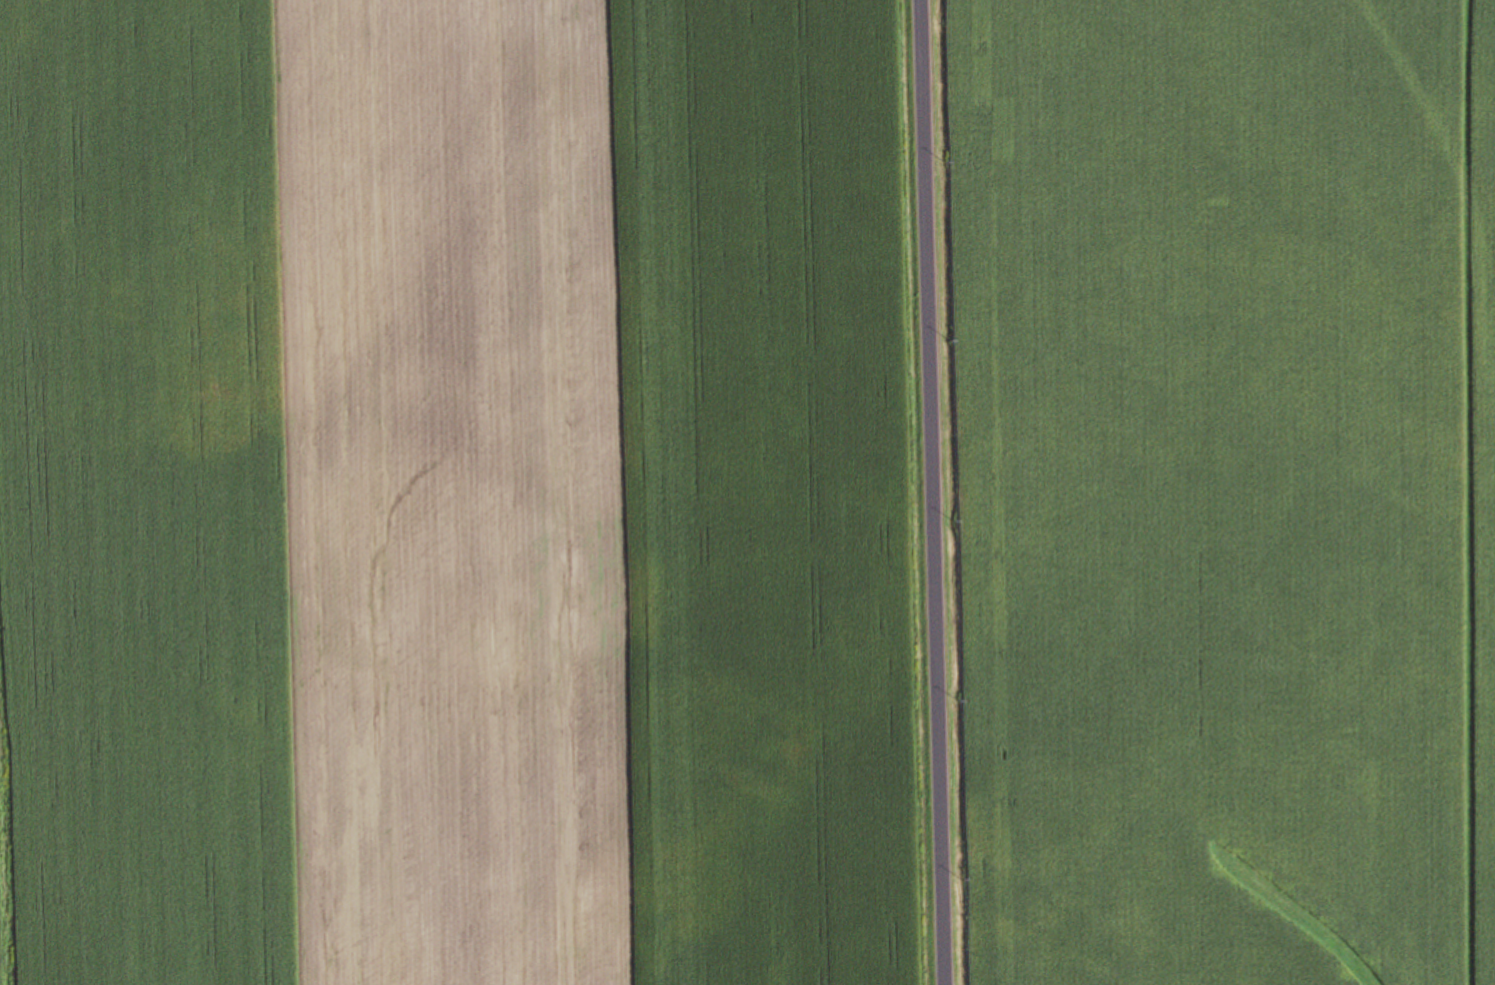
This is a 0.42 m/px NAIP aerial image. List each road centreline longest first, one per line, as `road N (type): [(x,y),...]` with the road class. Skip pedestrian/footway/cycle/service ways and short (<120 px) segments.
road 1 (residential): [(950,984),(923,0)]

